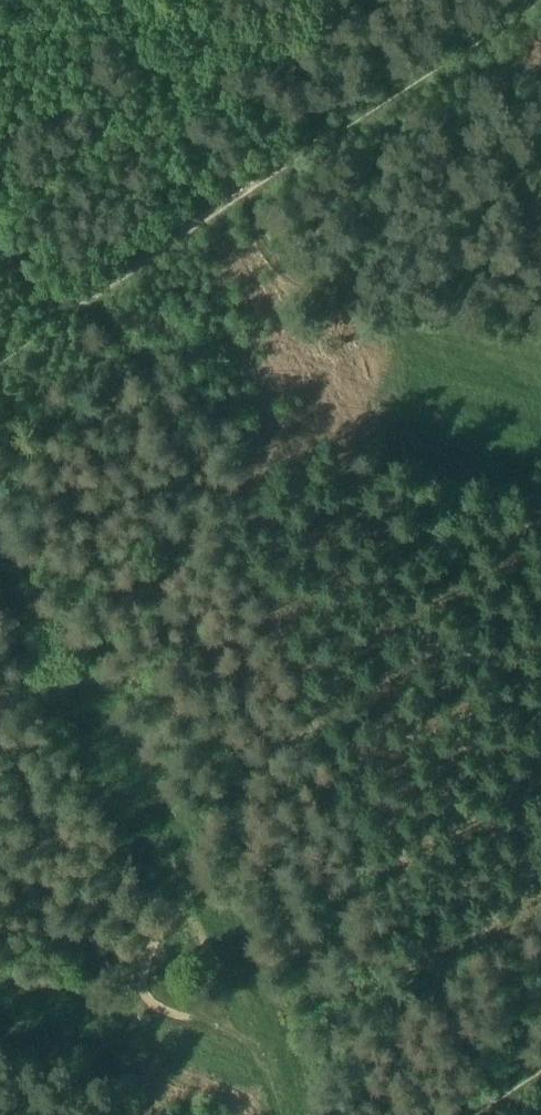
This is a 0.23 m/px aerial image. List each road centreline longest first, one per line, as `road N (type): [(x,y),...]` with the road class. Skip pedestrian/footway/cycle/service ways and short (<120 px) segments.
road 1 (track): [(532,0),(0,354)]
road 2 (track): [(278,1114),(261,1055),(243,1033),(159,1000),(145,987),(148,953),(166,926)]

